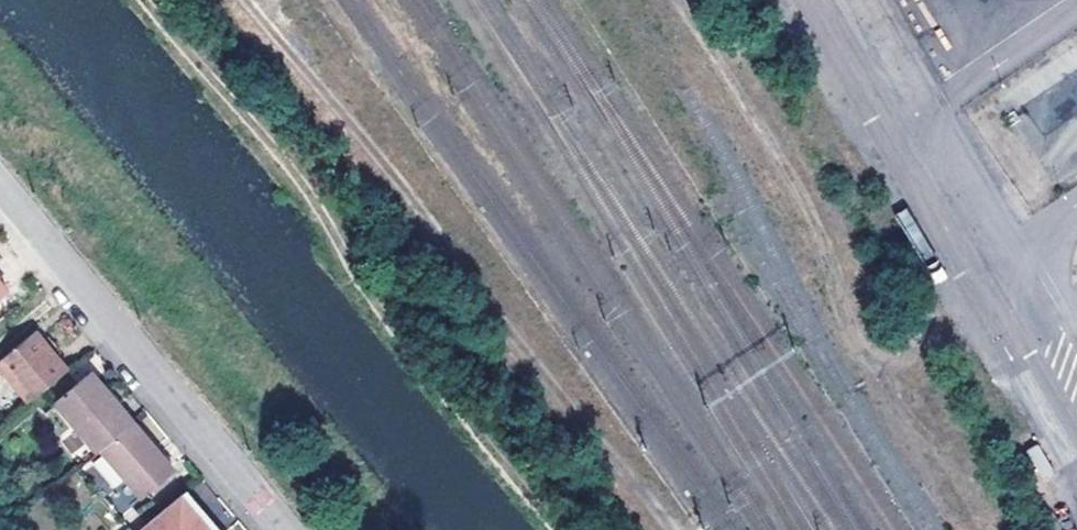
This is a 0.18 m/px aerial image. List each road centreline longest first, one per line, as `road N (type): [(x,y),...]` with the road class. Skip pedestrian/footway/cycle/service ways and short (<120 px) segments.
road 1 (track): [(142,0),(295,174),(373,304),(552,529)]
road 2 (residential): [(0,194),(282,529)]

